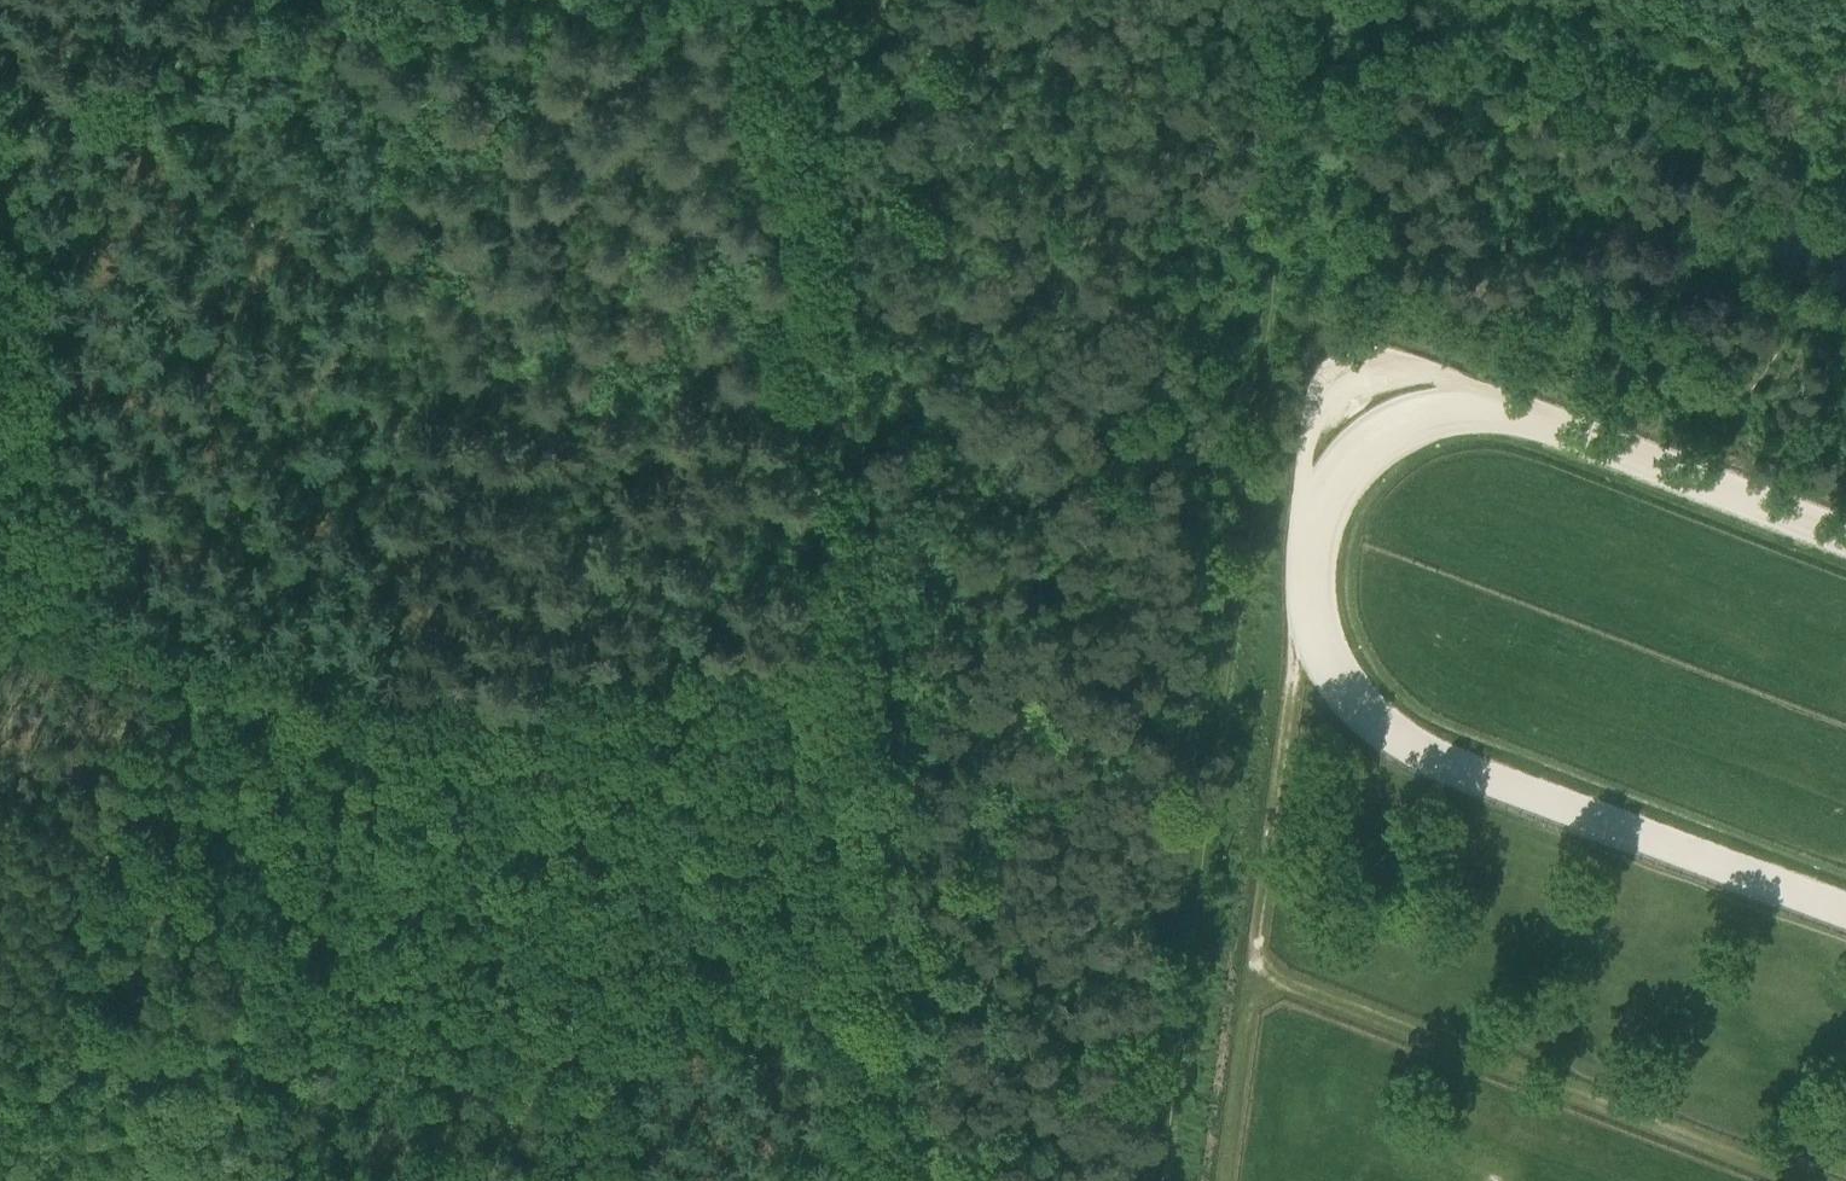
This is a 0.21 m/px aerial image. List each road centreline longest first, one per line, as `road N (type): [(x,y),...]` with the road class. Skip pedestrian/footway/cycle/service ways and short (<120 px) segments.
road 1 (track): [(1316,0),(1161,1180)]
road 2 (track): [(1804,1180),(1253,969),(1224,1180)]
road 3 (track): [(411,0),(345,29),(130,86),(0,104)]
road 4 (track): [(1253,969),(1293,681)]

